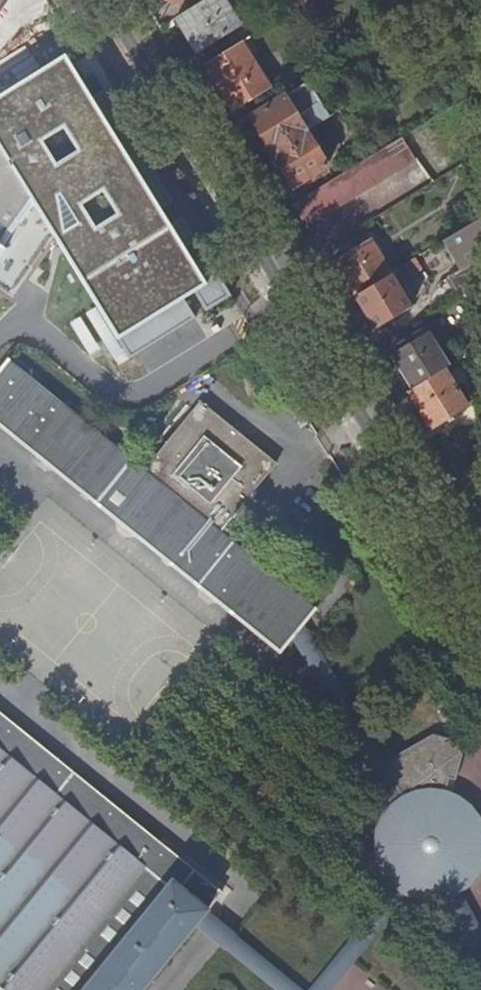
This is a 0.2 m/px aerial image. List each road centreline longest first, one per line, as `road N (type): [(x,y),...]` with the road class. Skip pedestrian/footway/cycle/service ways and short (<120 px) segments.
road 1 (residential): [(92,0),(480,597)]

